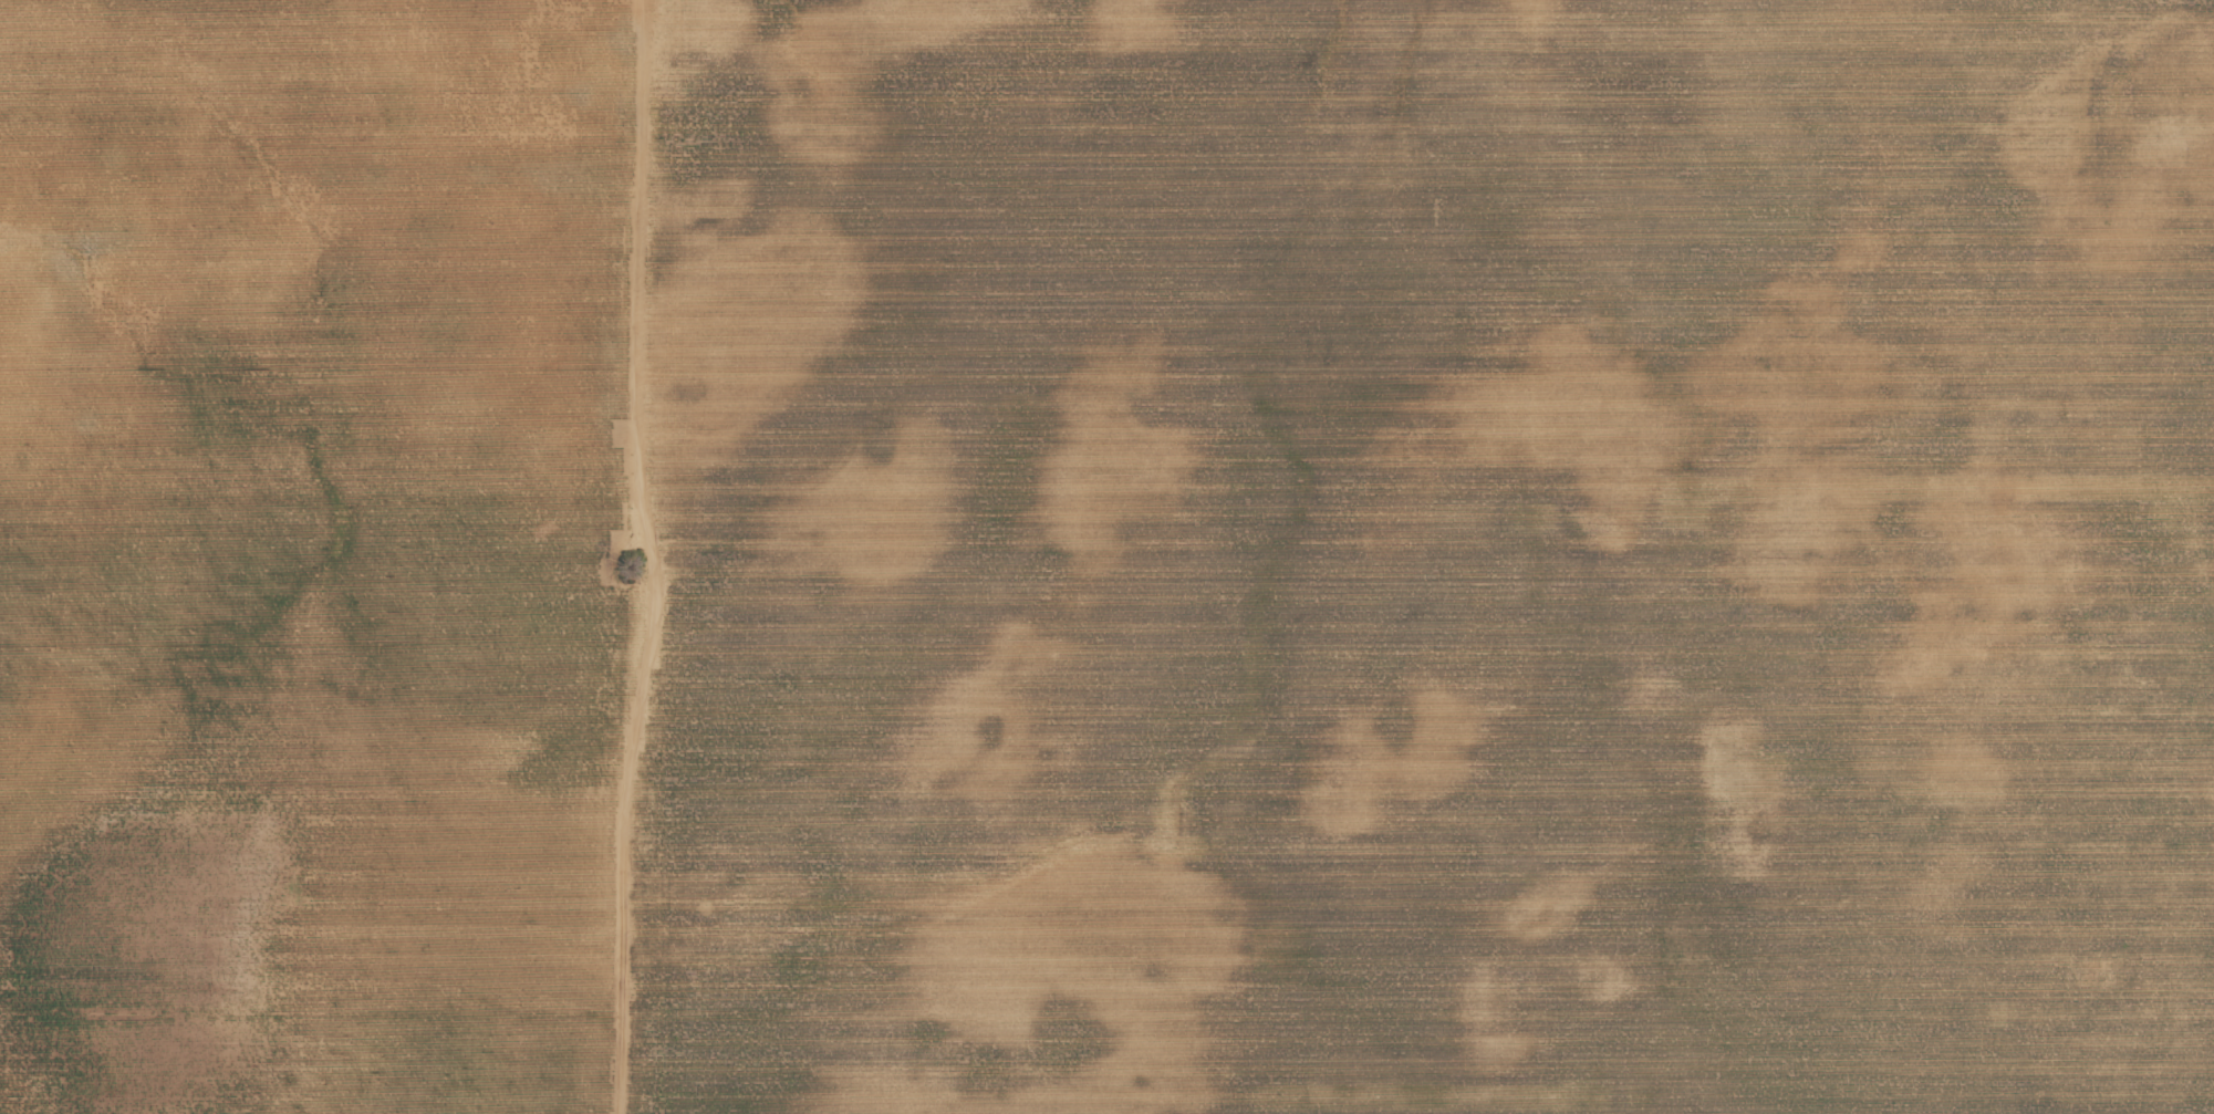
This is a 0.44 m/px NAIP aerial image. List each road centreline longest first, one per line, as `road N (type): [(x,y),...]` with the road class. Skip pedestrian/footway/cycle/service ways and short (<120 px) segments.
road 1 (residential): [(645,1113),(652,0)]

